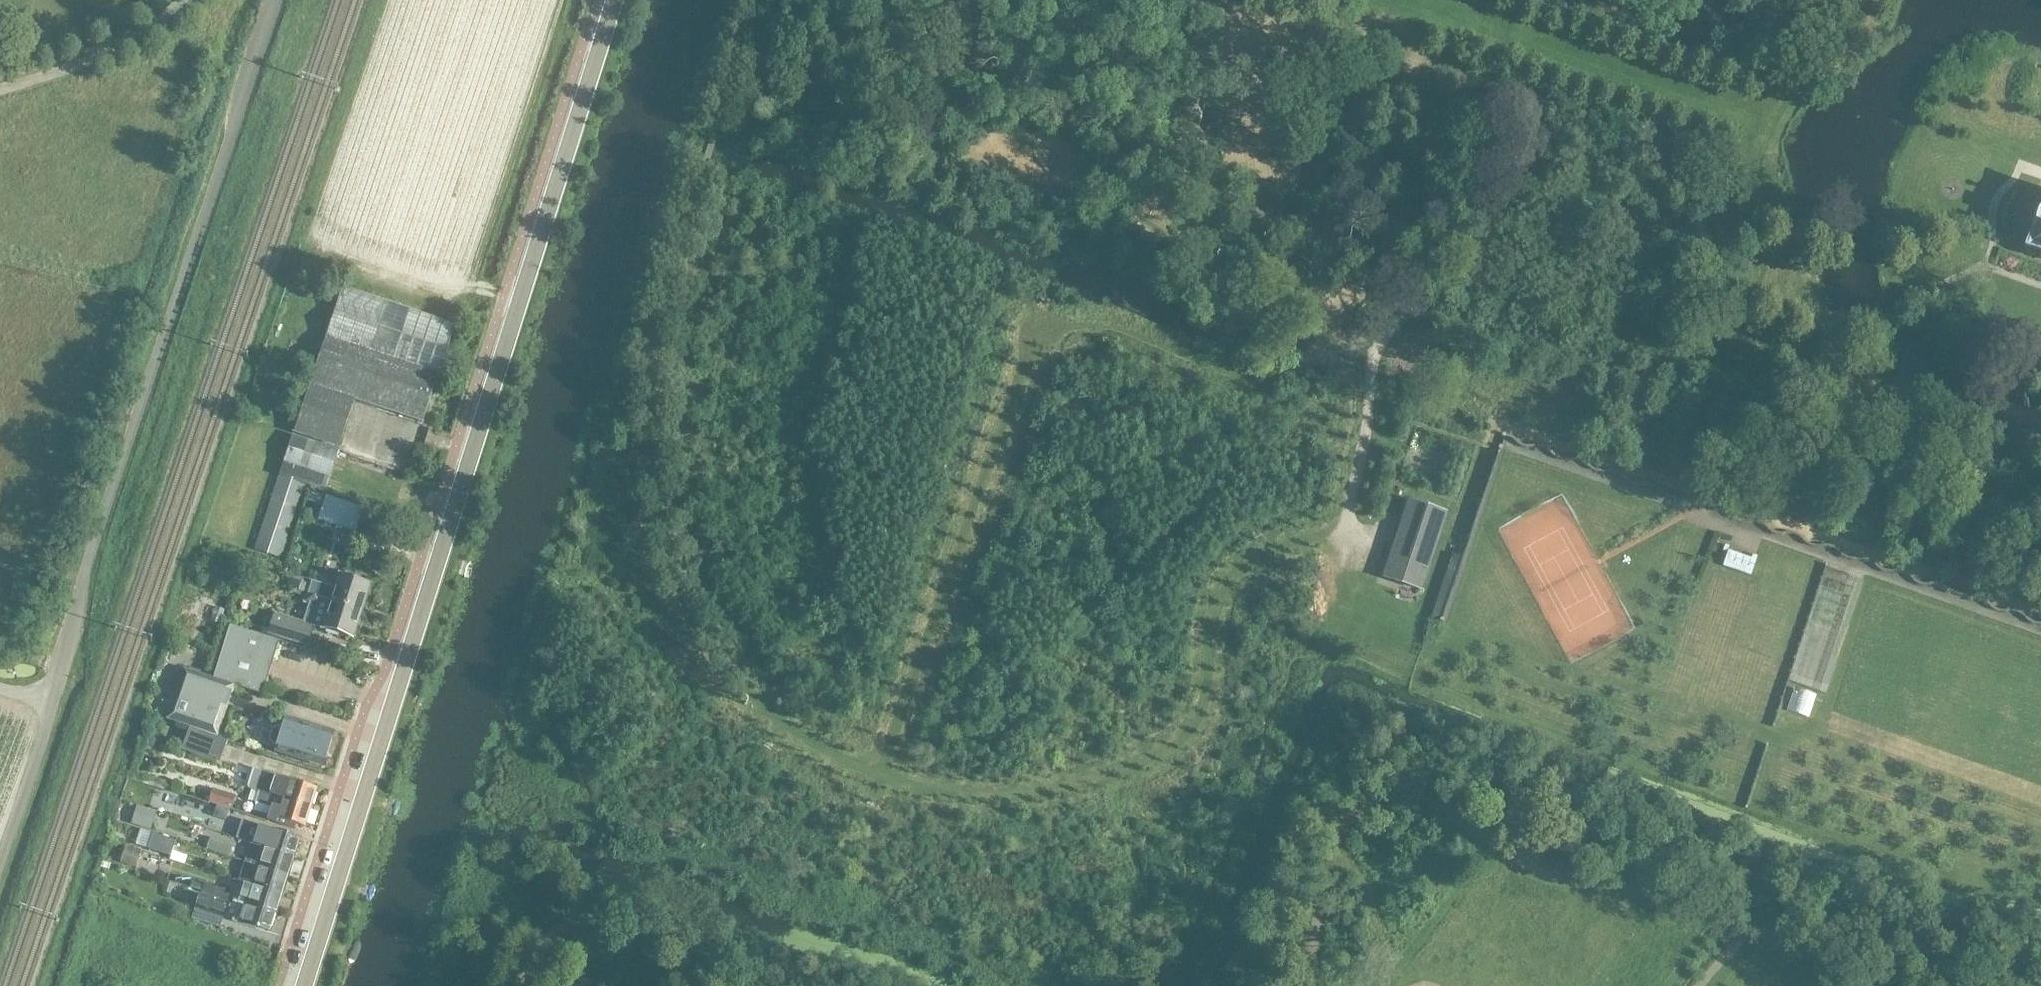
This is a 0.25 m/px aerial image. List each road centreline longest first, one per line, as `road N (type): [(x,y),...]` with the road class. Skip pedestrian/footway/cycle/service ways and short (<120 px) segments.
road 1 (tertiary): [(305,985),(614,0)]
road 2 (unclassified): [(0,864),(280,0)]
road 3 (track): [(1433,312),(2040,522)]
road 4 (unclassified): [(0,90),(136,48),(190,0)]

